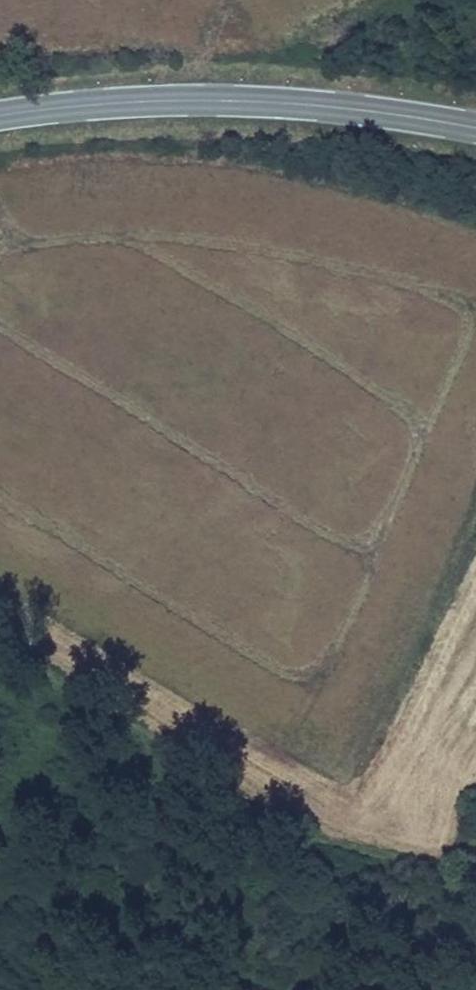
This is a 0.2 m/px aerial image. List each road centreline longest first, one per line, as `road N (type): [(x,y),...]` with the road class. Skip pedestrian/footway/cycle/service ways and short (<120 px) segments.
road 1 (primary): [(0,115),(223,101),(475,129)]

